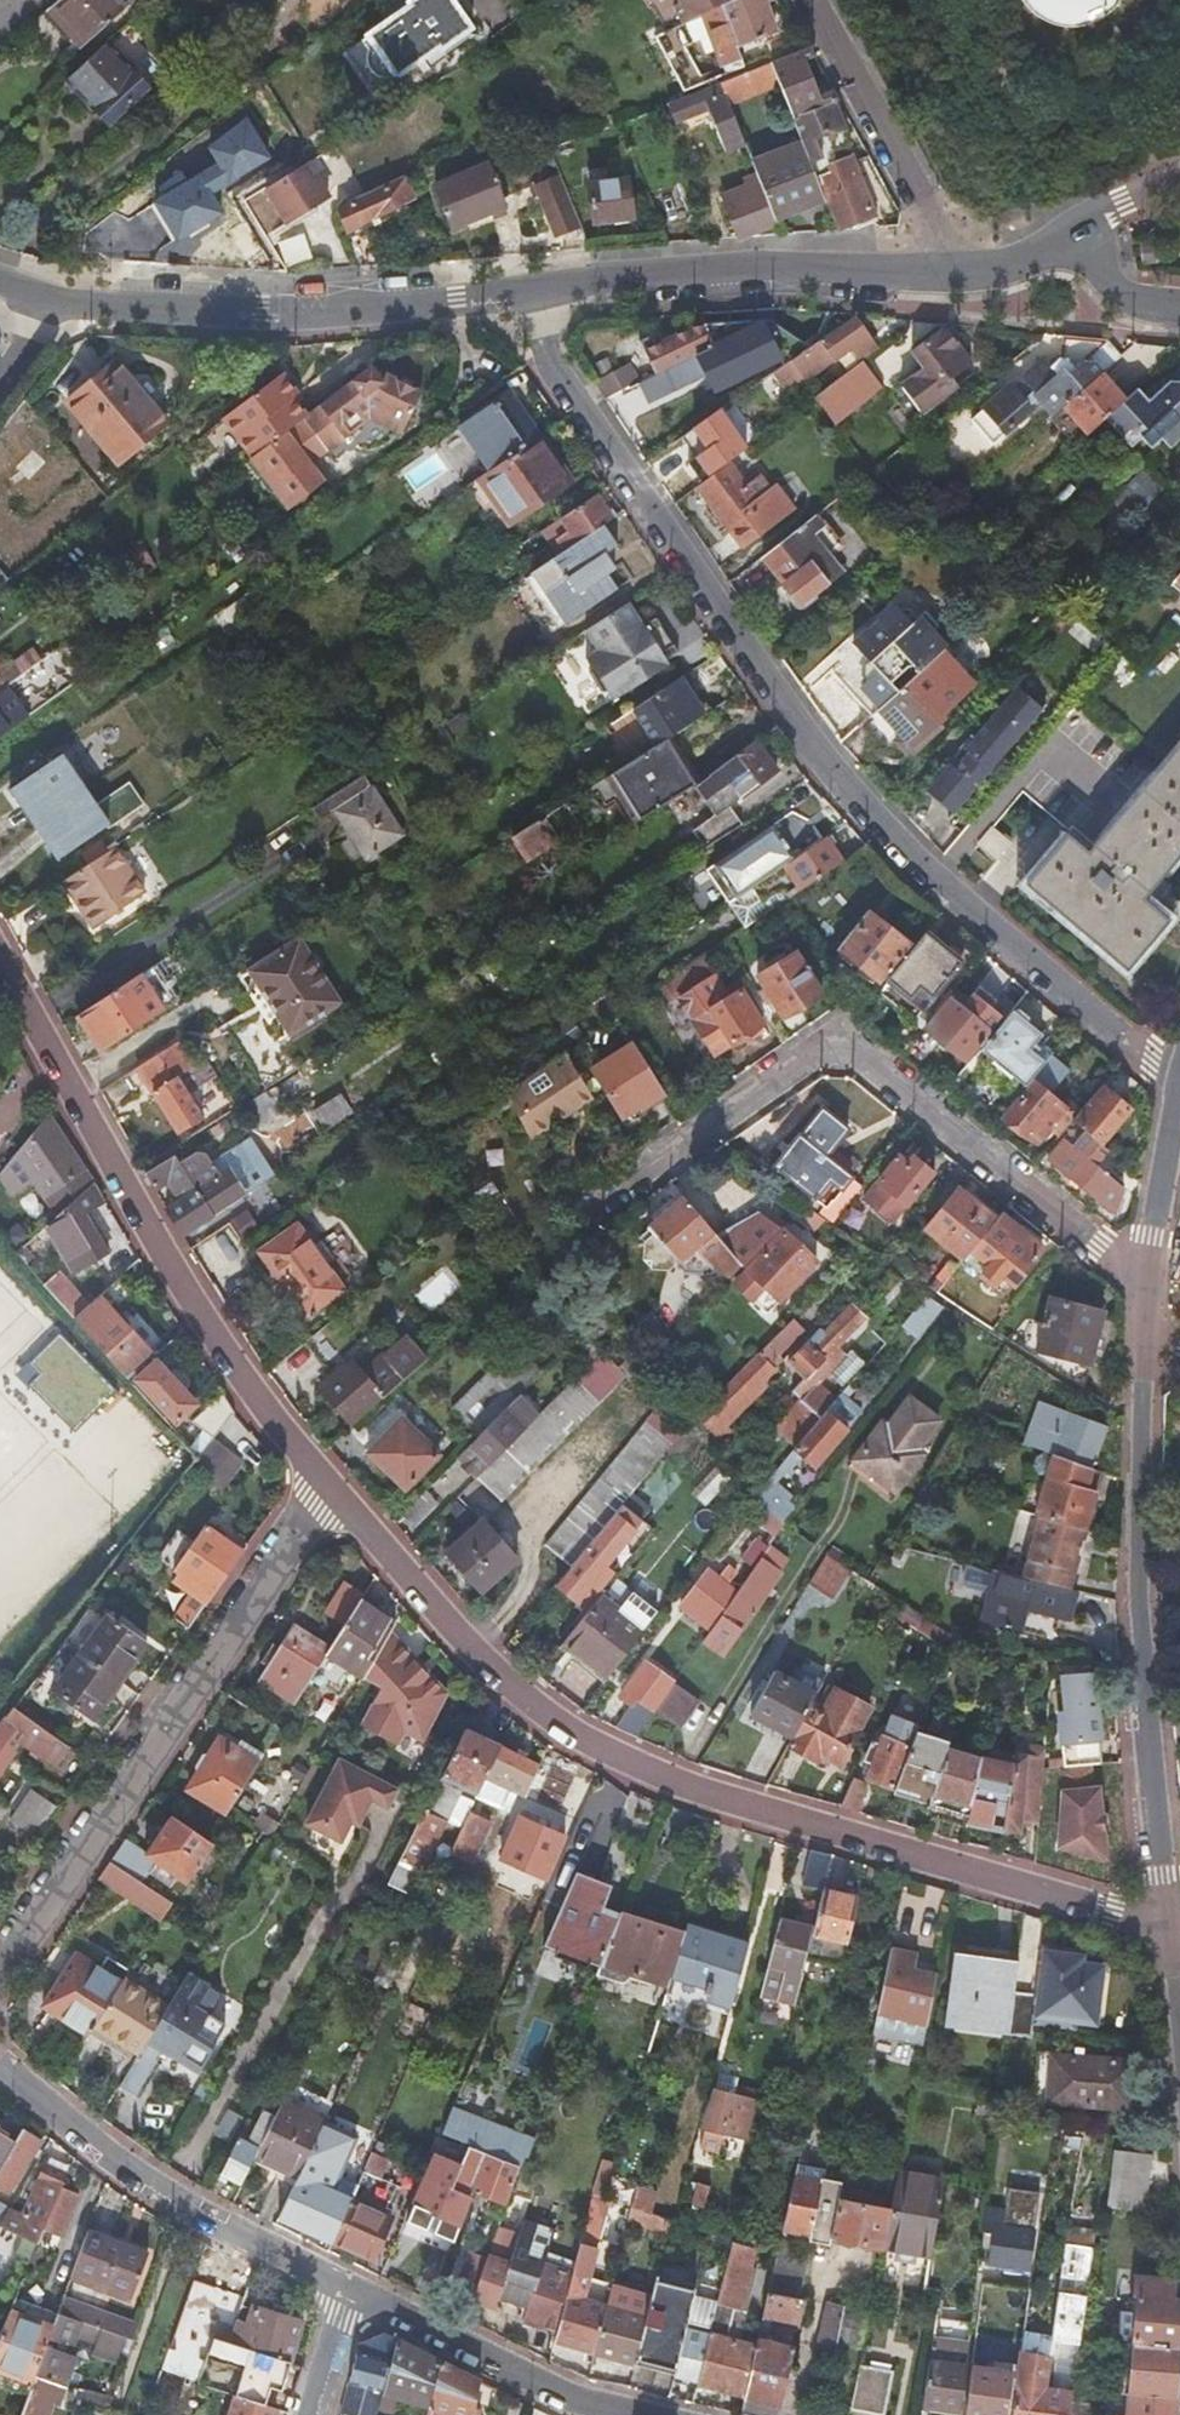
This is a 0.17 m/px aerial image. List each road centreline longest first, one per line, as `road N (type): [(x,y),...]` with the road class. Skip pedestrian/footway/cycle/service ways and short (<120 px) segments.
road 1 (residential): [(1178,1083),(869,811),(559,381),(526,291)]
road 2 (residential): [(326,1483),(489,1667),(564,1730),(668,1780),(1169,1928)]
road 3 (residential): [(573,1220),(818,1050),(853,1048),(1097,1245),(1148,1266)]
road 4 (residential): [(0,955),(248,1392),(326,1483)]
road 5 (residential): [(1143,1336),(1137,1618),(1169,1928)]
road 6 (residential): [(0,1970),(326,1483)]
road 7 (residential): [(38,298),(268,318),(526,291)]
road 8 (residential): [(526,291),(752,269),(961,273)]
road 9 (residential): [(0,2064),(116,2164),(348,2294)]
road 10 (residential): [(816,0),(961,273)]
road 11 (residential): [(612,2414),(566,2405),(348,2294)]
road 12 (residential): [(1178,1083),(1148,1266)]
road 13 (residential): [(1080,231),(1127,297),(1179,310)]
road 14 (residential): [(1169,1928),(1179,2058)]
road 15 (residential): [(1080,231),(1029,256),(961,273)]
road 16 (residential): [(348,2294),(313,2414)]

